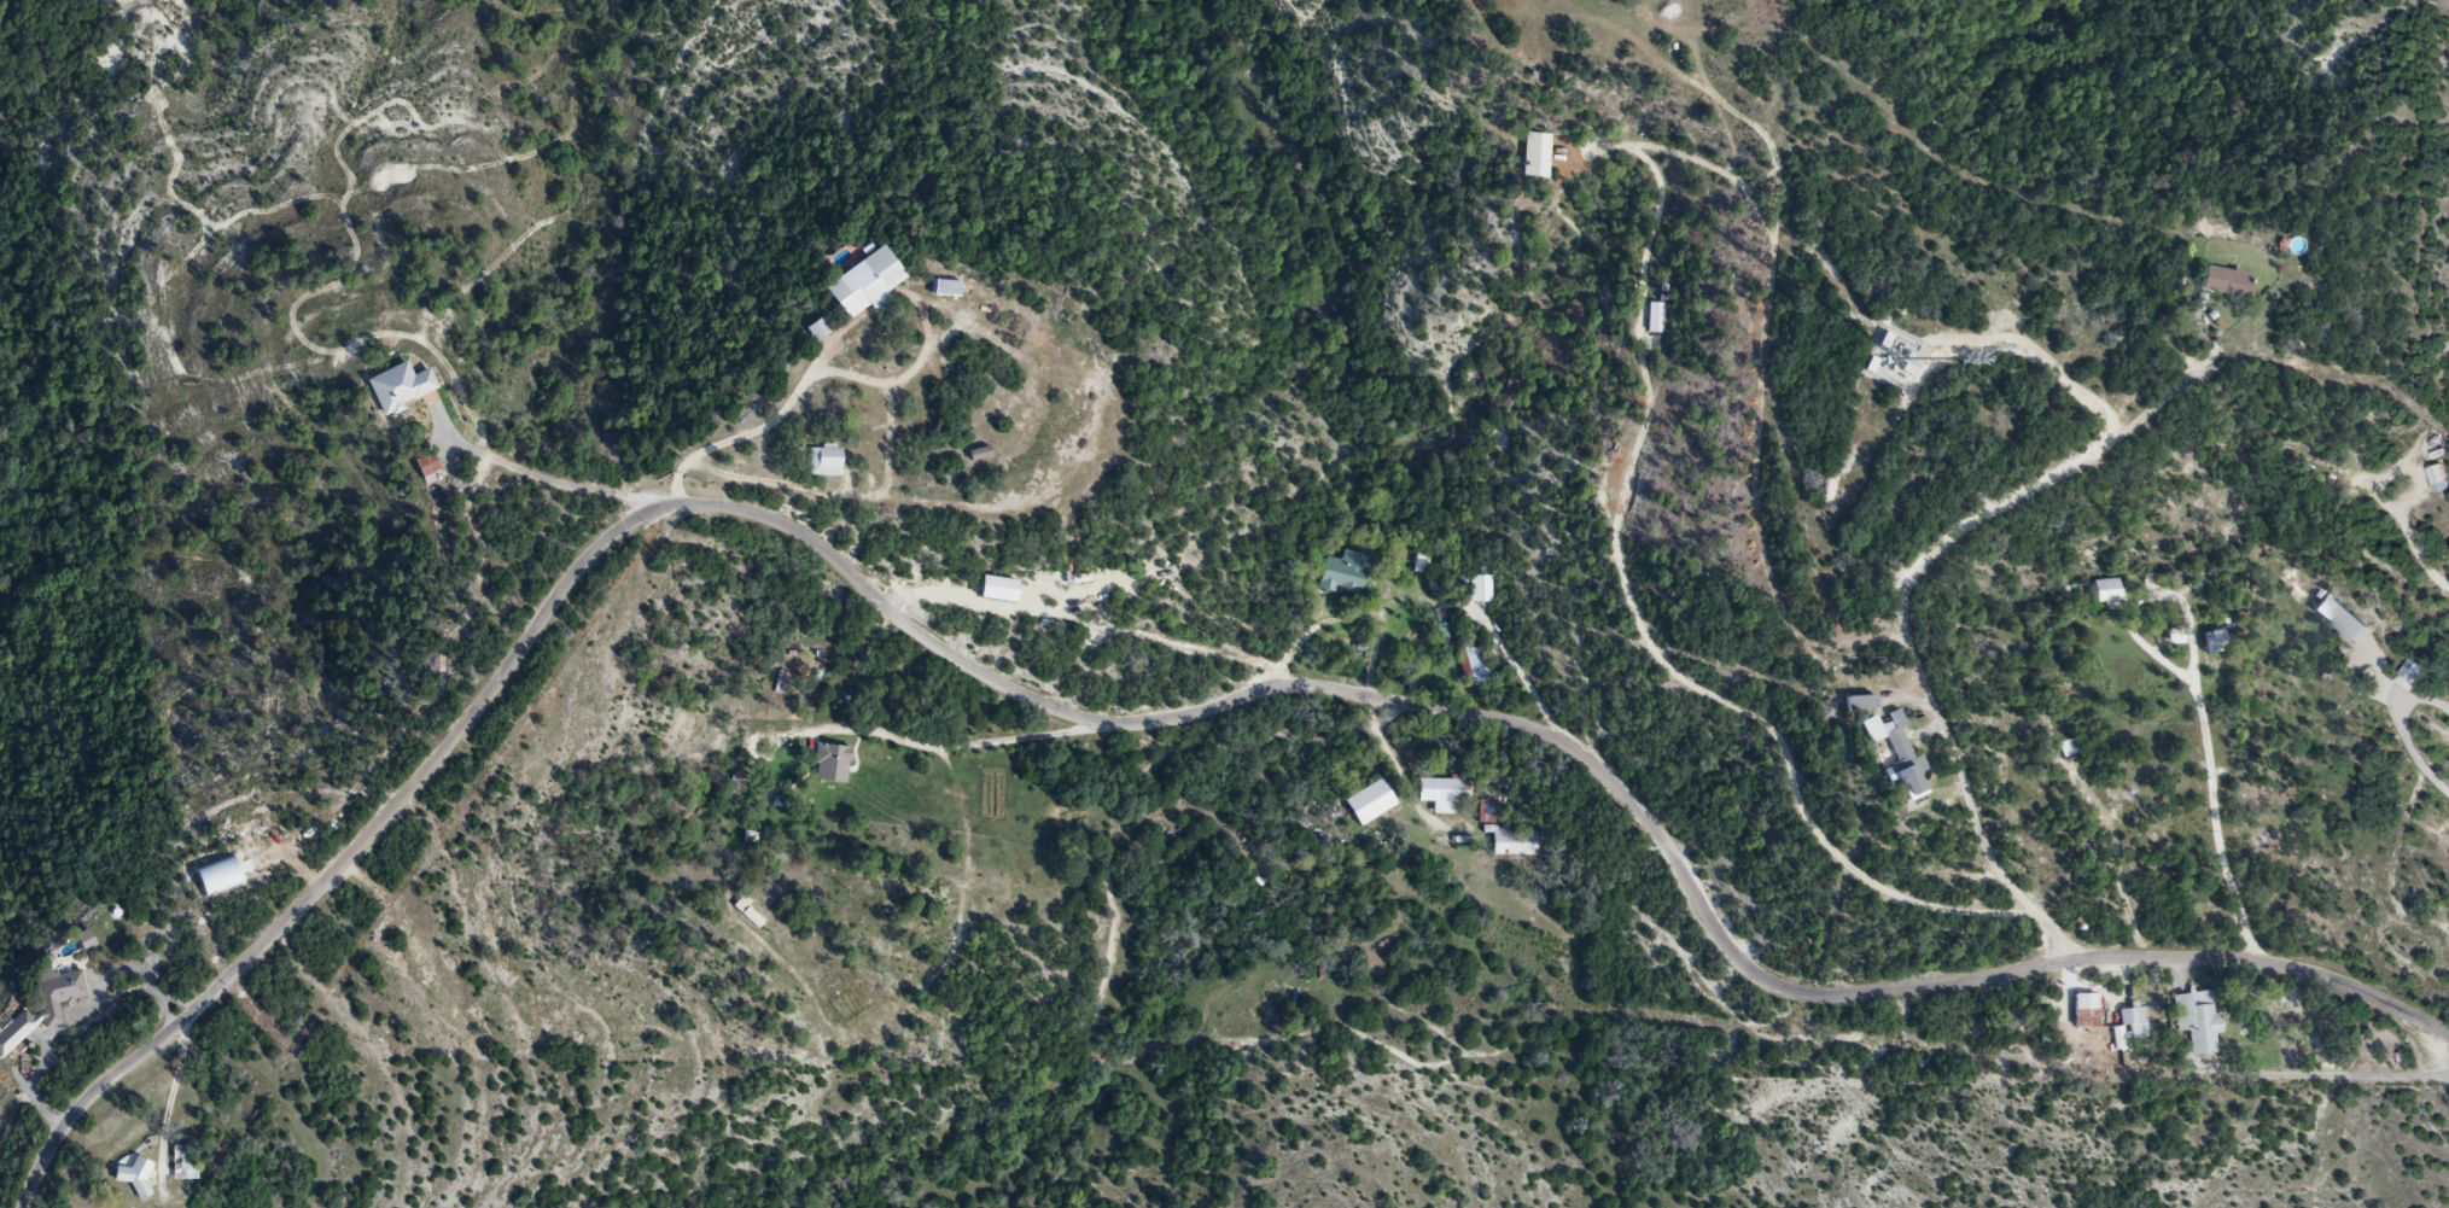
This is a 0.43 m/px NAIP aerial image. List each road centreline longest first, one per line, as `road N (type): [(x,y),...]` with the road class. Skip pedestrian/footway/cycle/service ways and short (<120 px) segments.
road 1 (residential): [(2448,1033),(2342,978),(2267,961),(2077,963),(1938,986),(1768,981),(1633,801),(1573,737),(1272,677),(1100,725),(951,658),(795,525),(724,506),(676,506)]
road 2 (residential): [(21,1207),(59,1126),(209,1002),(340,871),(617,538),(646,509),(676,506)]
road 3 (residential): [(2077,963),(1988,846),(1928,708),(1903,690),(1903,601),(1928,559),(2123,416),(2229,310)]

